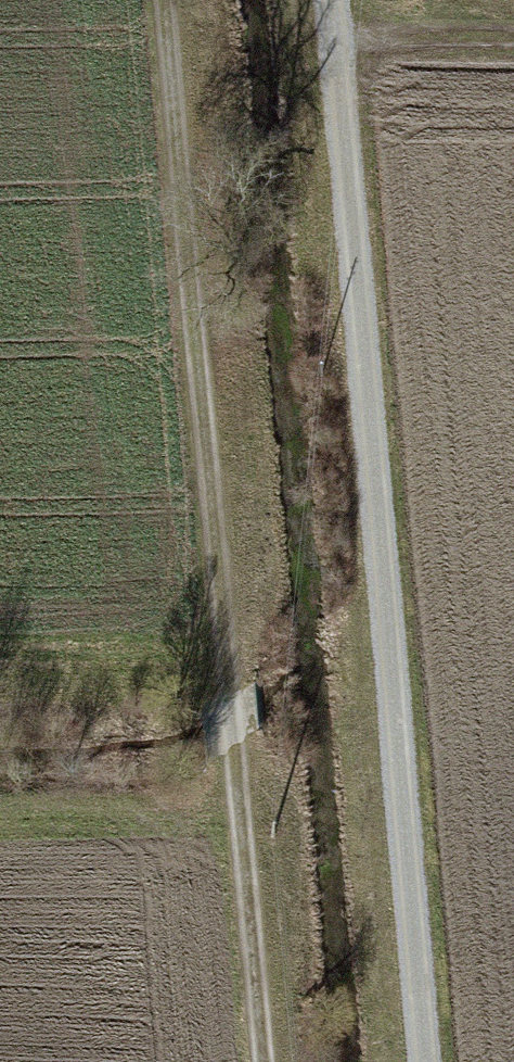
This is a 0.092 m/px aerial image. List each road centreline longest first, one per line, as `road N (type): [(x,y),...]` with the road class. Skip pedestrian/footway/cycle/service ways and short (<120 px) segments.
road 1 (track): [(262,1061),(166,0)]
road 2 (track): [(337,0),(430,1061)]
road 3 (track): [(513,41),(341,42)]

